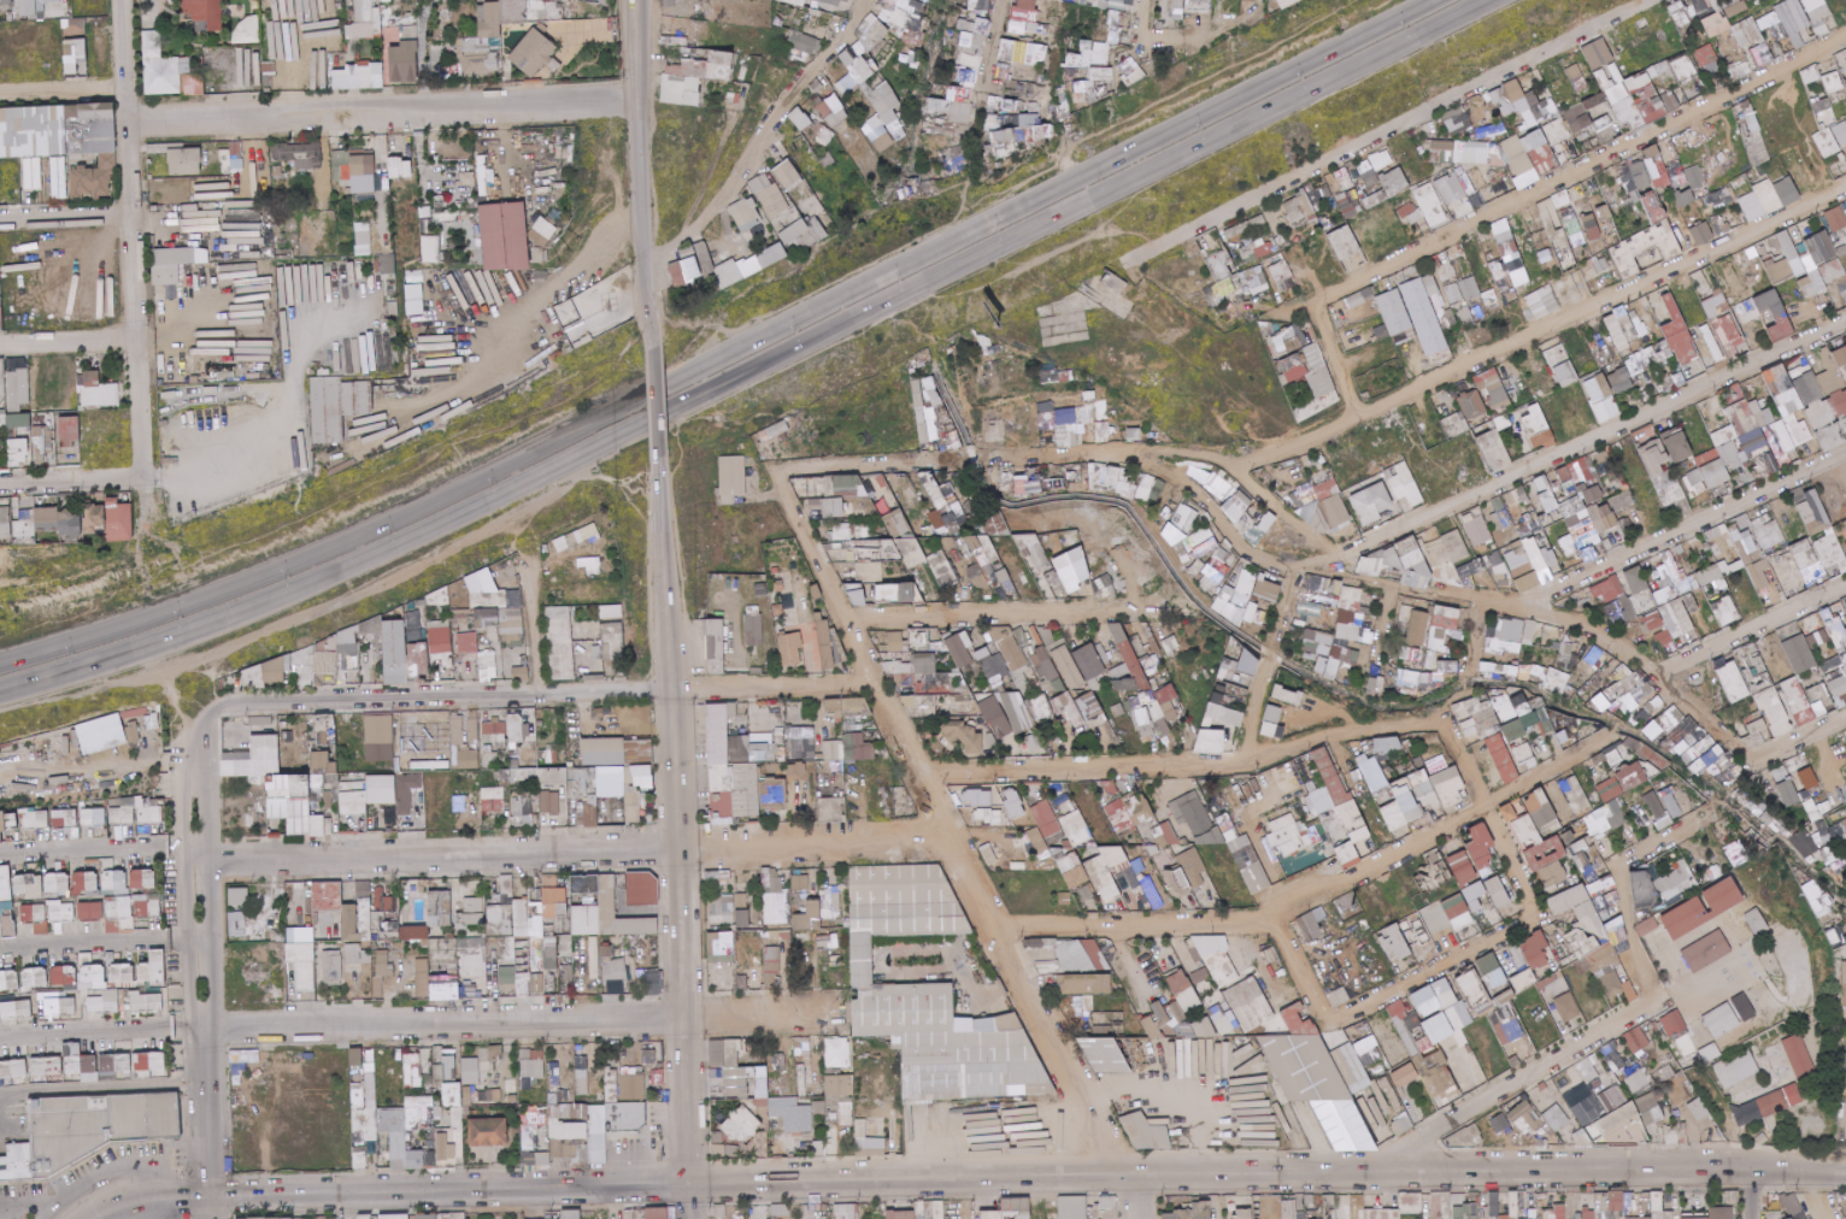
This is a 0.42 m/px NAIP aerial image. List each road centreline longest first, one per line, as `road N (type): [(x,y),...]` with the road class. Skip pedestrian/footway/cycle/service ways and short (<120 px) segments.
road 1 (residential): [(655,346),(636,0)]

